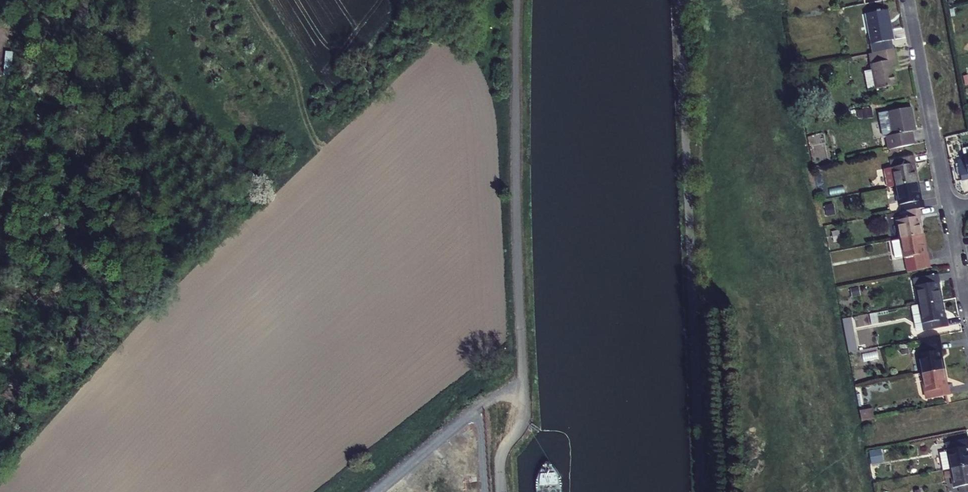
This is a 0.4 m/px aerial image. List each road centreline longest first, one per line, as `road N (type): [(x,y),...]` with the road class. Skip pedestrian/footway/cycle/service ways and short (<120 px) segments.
road 1 (residential): [(909,0),(945,213)]

